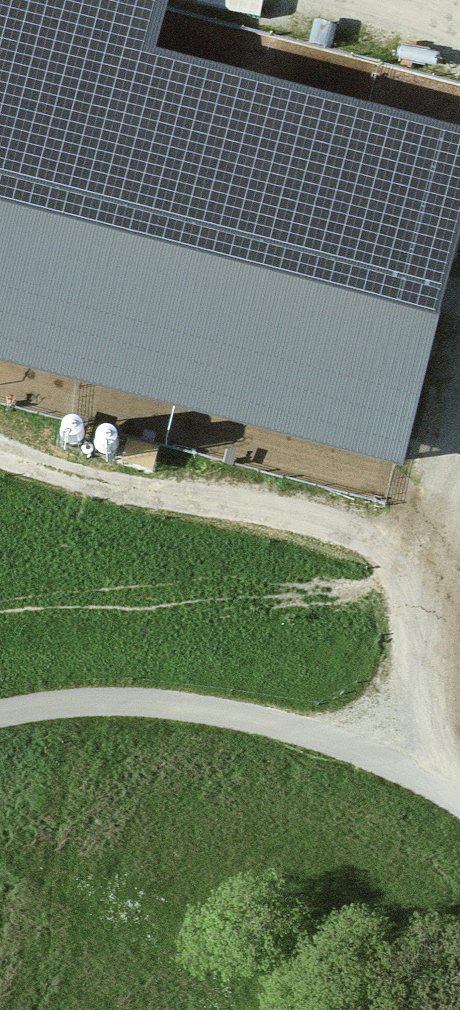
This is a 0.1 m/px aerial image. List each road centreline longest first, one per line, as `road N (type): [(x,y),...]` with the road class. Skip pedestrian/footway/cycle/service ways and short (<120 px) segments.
road 1 (residential): [(0,713),(118,701),(204,710),(302,732),(459,801)]
road 2 (track): [(0,455),(81,481),(335,527),(454,563)]
road 3 (track): [(459,539),(405,771)]

